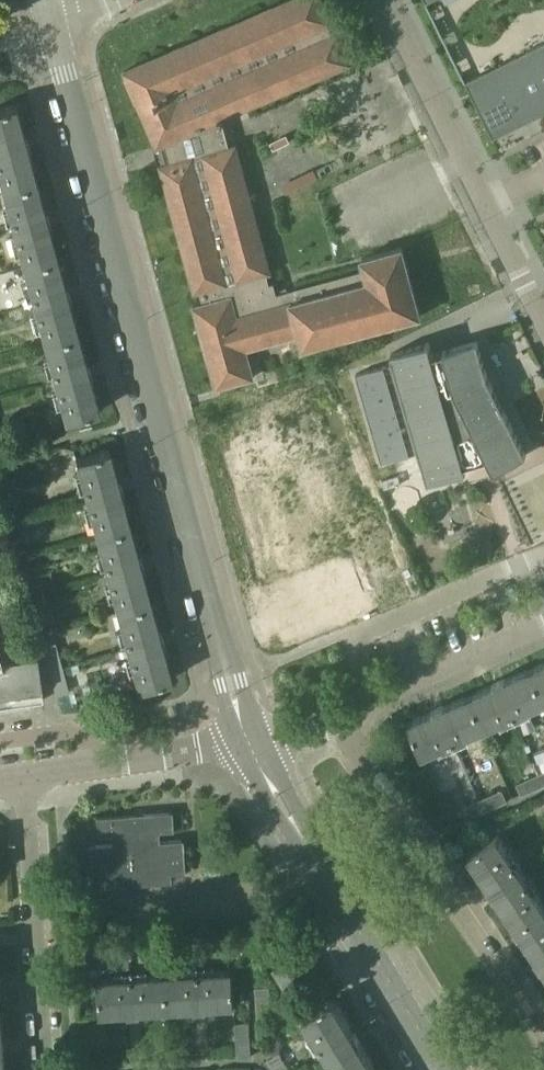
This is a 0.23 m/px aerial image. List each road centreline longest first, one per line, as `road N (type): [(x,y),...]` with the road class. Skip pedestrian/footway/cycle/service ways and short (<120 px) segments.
road 1 (tertiary): [(247,743),(47,23)]
road 2 (residential): [(543,1045),(335,721)]
road 3 (tertiary): [(447,1069),(247,743)]
road 4 (residential): [(41,1069),(23,775)]
road 5 (residential): [(335,721),(543,630)]
road 6 (residential): [(482,203),(382,0)]
road 7 (residential): [(23,775),(247,743)]
road 8 (residential): [(543,327),(482,203)]

